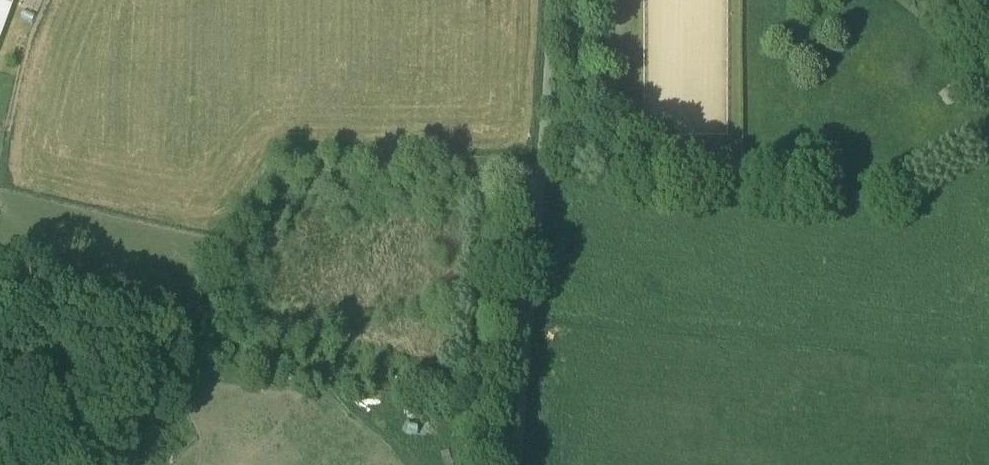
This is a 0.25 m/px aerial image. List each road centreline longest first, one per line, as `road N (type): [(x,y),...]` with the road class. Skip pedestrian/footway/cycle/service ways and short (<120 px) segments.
road 1 (track): [(515,464),(552,0)]

